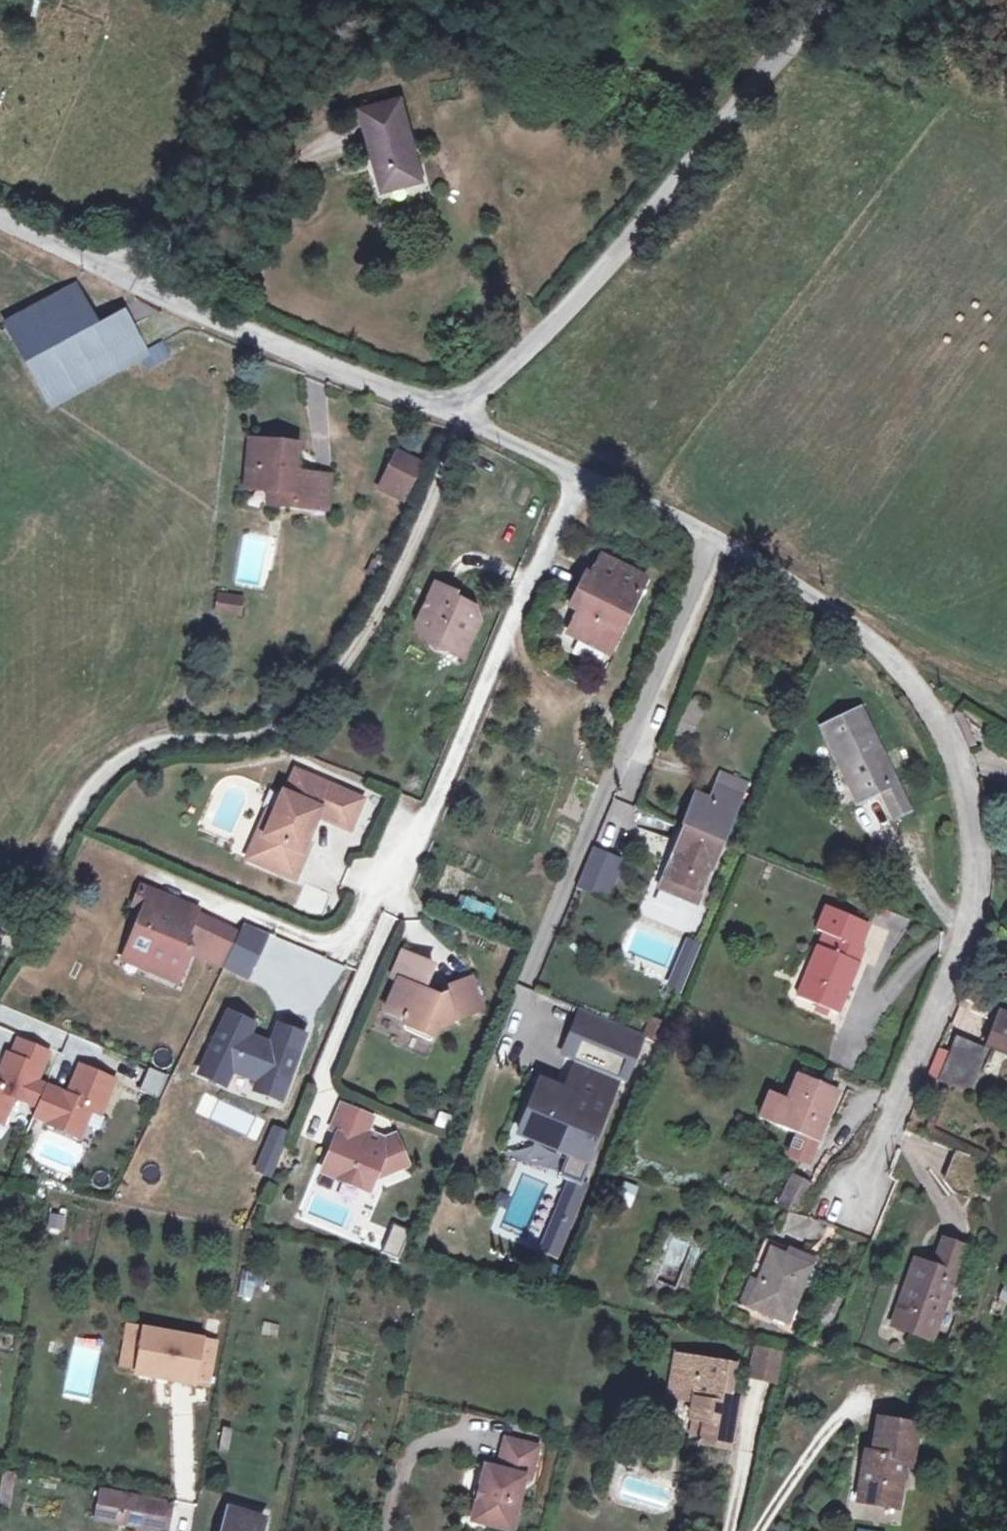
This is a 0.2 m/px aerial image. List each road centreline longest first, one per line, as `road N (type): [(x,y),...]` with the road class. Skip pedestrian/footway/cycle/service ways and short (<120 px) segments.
road 1 (residential): [(903,651),(983,893),(850,1213)]
road 2 (unclassified): [(459,413),(672,195),(821,0)]
road 3 (unclassified): [(459,413),(709,533),(903,651)]
road 4 (unclassified): [(0,225),(289,358),(459,413)]

